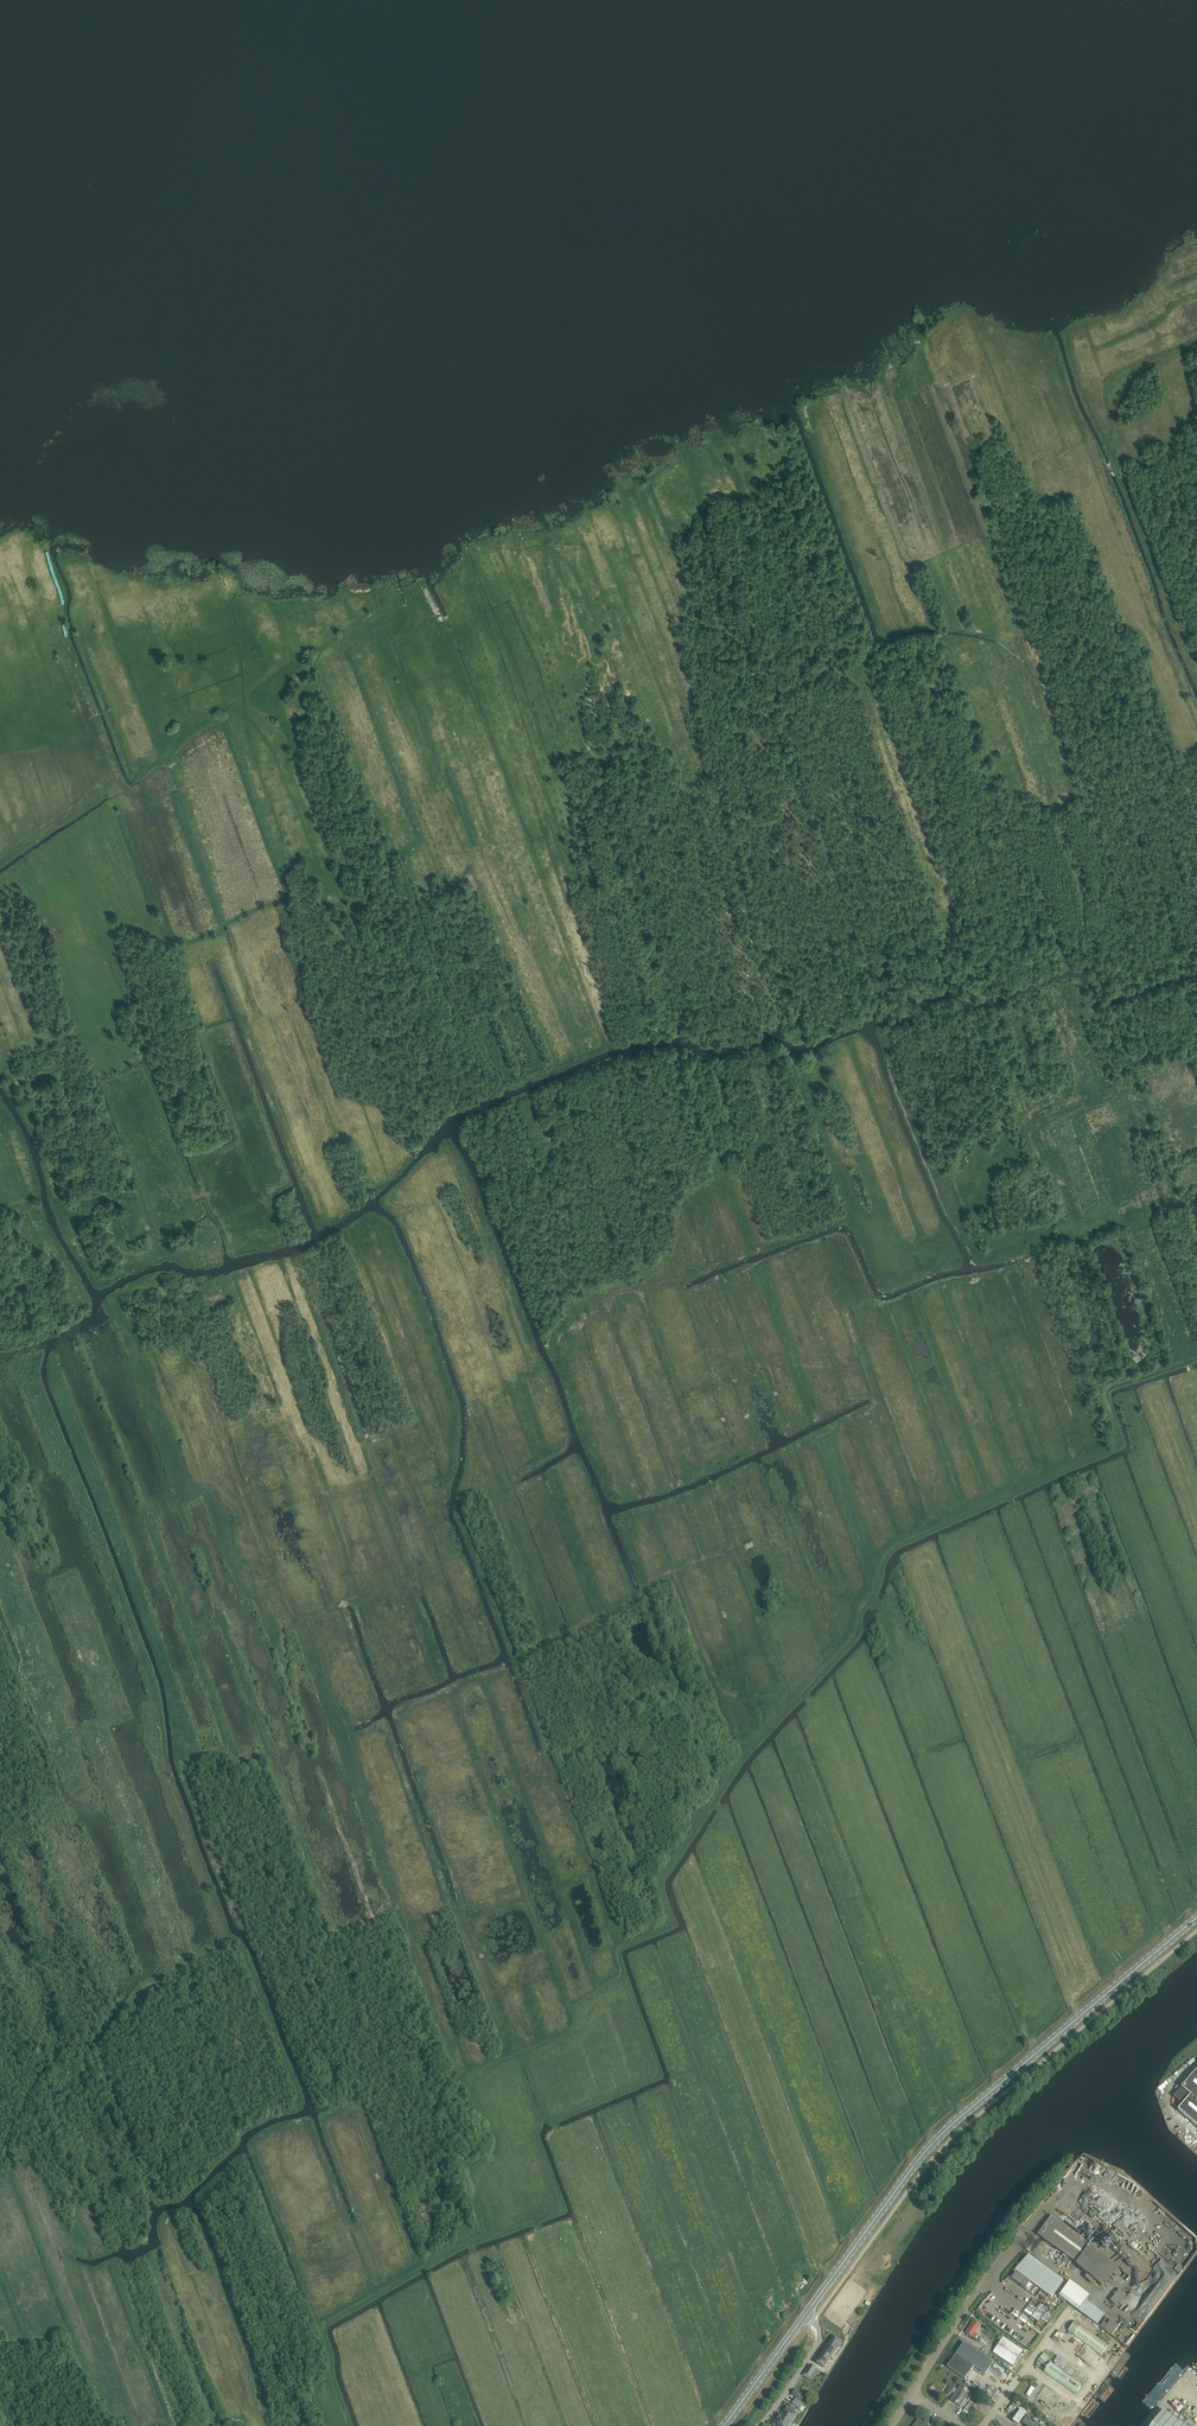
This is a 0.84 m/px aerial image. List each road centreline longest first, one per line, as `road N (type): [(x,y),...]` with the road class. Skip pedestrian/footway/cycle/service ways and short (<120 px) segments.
road 1 (primary): [(805,2315),(941,2134),(1196,1917)]
road 2 (unclassified): [(912,2394),(1016,2246)]
road 3 (unclassified): [(983,2425),(1071,2308)]
road 4 (primary): [(724,2425),(805,2315)]
road 5 (unclassified): [(759,2425),(817,2343),(818,2328),(805,2315)]

